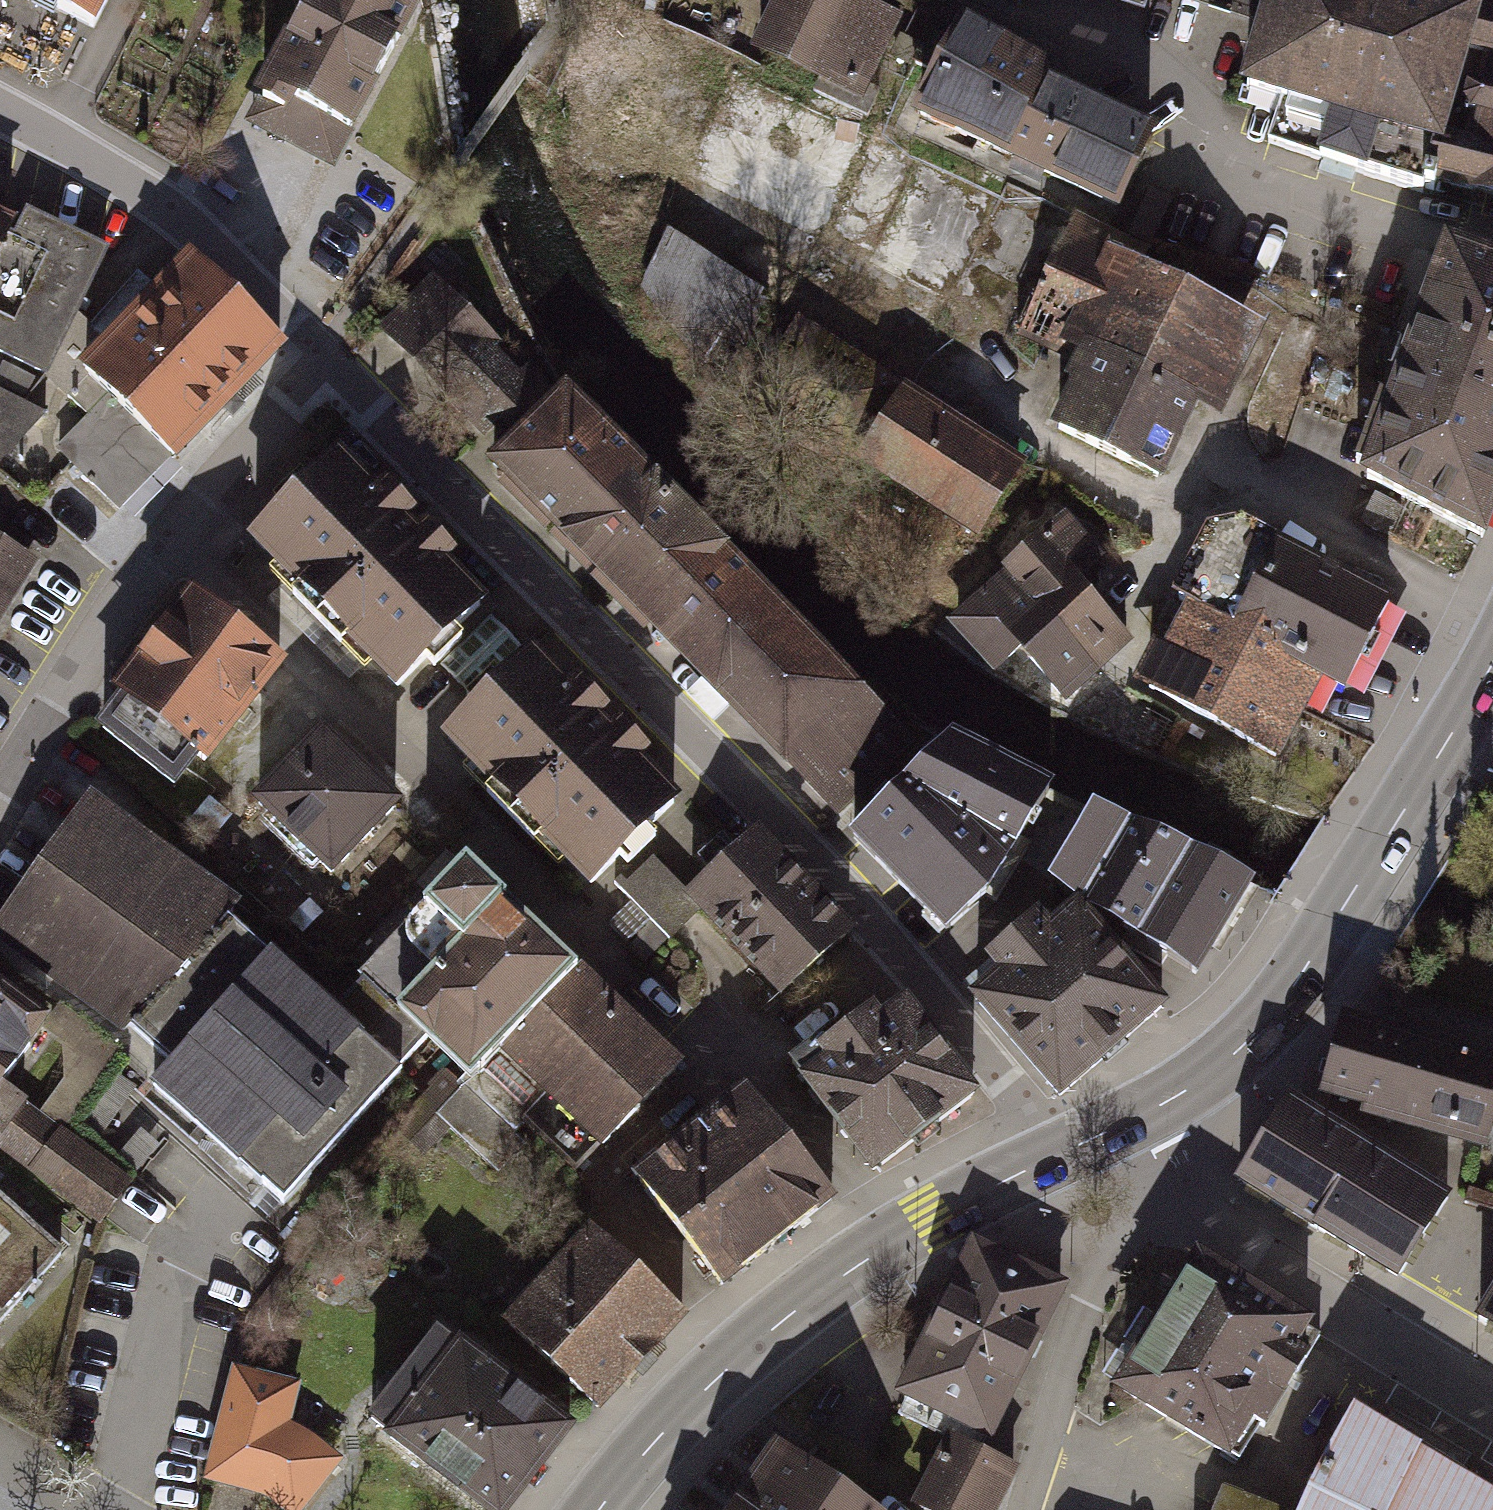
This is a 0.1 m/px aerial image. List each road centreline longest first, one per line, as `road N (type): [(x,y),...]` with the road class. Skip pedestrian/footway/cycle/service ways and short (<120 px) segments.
road 1 (residential): [(1049,1158),(1002,1079),(893,948),(324,353)]
road 2 (secondary): [(1135,1119),(1276,1011),(1492,657)]
road 3 (secondary): [(595,1509),(655,1440),(787,1312),(930,1217),(1049,1158)]
road 4 (residential): [(324,353),(165,543),(0,804)]
road 5 (residential): [(324,353),(168,205),(0,108)]
road 6 (residential): [(1157,1188),(1185,1216),(1492,1406)]
road 7 (residential): [(1157,1188),(1109,1250),(1021,1509)]

